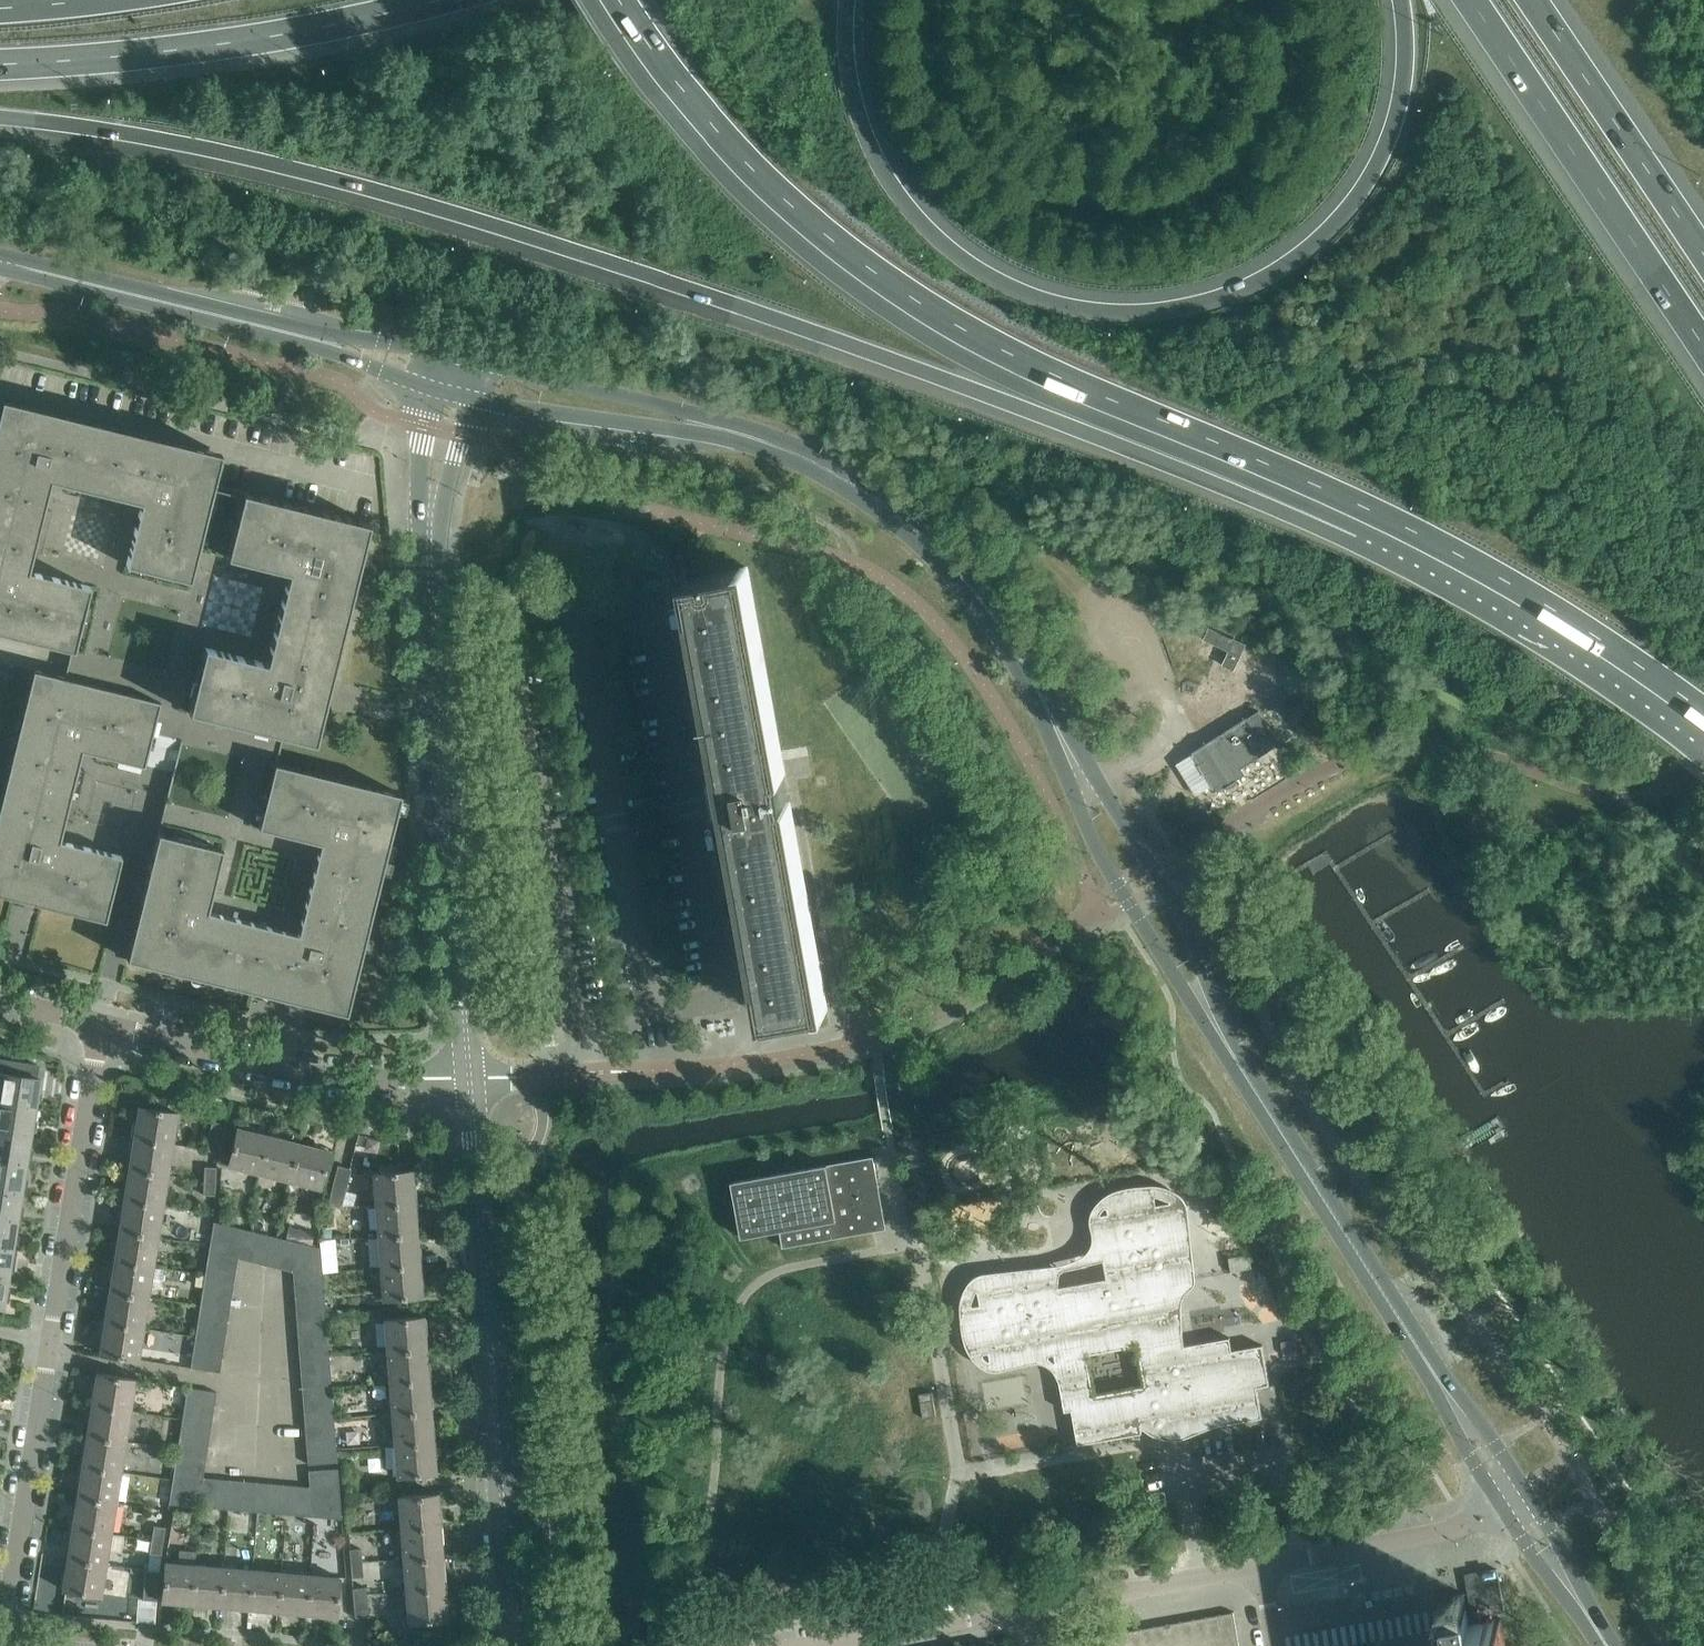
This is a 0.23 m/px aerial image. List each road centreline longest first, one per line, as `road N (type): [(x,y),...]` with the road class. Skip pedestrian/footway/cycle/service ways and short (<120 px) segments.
road 1 (motorway): [(0,118),(187,153),(582,257),(949,380),(1115,401)]
road 2 (motorway): [(1402,0),(1406,61),(1395,120),(1374,172),(1340,219),(1293,259),(1237,290),(1175,307),(1114,311),(1057,303),(1004,282),(913,212),(861,117),(847,0)]
road 3 (motorway): [(1115,401),(1459,554),(1703,711)]
road 4 (motorway): [(618,0),(705,121),(790,208),(884,281),(996,349),(1115,401)]
road 5 (residential): [(2,1645),(104,1027)]
road 6 (tertiary): [(472,1080),(434,644),(432,496)]
road 7 (tertiary): [(520,1645),(472,1080)]
road 8 (motorway): [(0,65),(178,50),(435,0)]
road 9 (motorway): [(1473,0),(1703,349)]
road 10 (secondary): [(1044,692),(1075,793),(1118,884),(1235,1057)]
road 11 (secondary): [(1235,1057),(1183,919),(1044,692)]
road 12 (residential): [(1033,1602),(1440,1533)]
road 13 (unclassified): [(472,1080),(409,1082),(104,1027)]
road 14 (secondary): [(1044,692),(978,599),(900,517),(847,478),(777,448)]
road 15 (secondary): [(1235,1057),(1423,1353)]
road 16 (secondary): [(777,448),(713,416),(458,357)]
road 17 (secondary): [(448,396),(777,448)]
road 18 (secondary): [(0,261),(320,340)]
road 19 (motorway): [(1703,252),(1533,0)]
road 20 (residential): [(761,1645),(1033,1602)]
road 21 (secondary): [(1603,1638),(1524,1481)]
road 22 (secondary): [(1500,1499),(1603,1638)]
road 23 (secondary): [(1423,1353),(1500,1499)]
road 24 (secondary): [(1524,1481),(1423,1353)]
road 25 (secondary): [(320,340),(448,396)]
road 26 (secondary): [(458,357),(320,340)]

